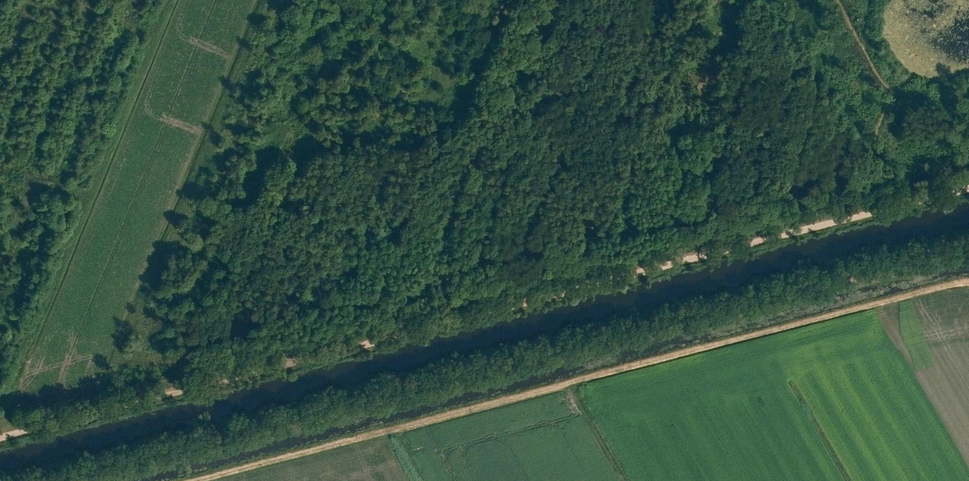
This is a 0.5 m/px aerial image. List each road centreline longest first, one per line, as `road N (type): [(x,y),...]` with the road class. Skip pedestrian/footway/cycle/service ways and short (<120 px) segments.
road 1 (track): [(70,480),(968,245)]
road 2 (track): [(0,439),(867,215)]

